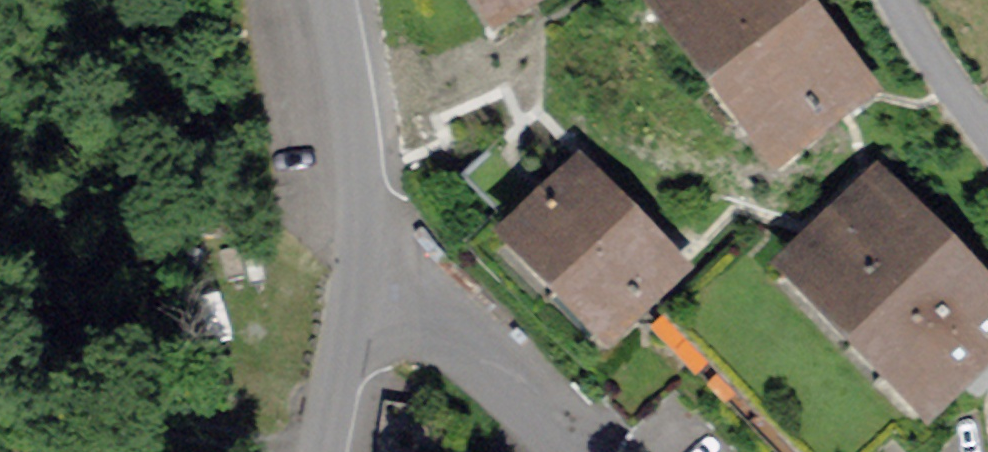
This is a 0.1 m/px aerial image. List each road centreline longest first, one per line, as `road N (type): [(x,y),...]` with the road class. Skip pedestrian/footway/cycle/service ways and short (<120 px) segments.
road 1 (unclassified): [(358,293),(357,182),(334,0)]
road 2 (residential): [(358,293),(553,451)]
road 3 (unclassified): [(326,451),(358,293)]
road 4 (residential): [(987,125),(903,0)]

